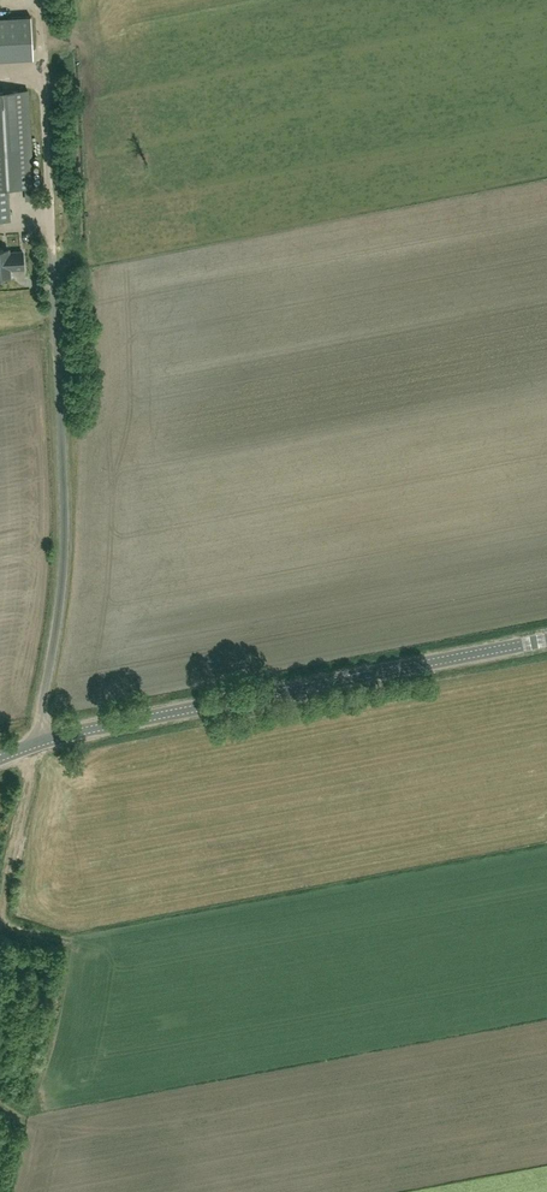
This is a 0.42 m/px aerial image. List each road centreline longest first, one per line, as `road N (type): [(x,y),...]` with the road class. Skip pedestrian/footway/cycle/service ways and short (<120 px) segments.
road 1 (tertiary): [(35,744),(546,640)]
road 2 (unclassified): [(35,744),(64,556),(52,248)]
road 3 (track): [(52,248),(39,0)]
road 4 (track): [(35,744),(0,913)]

